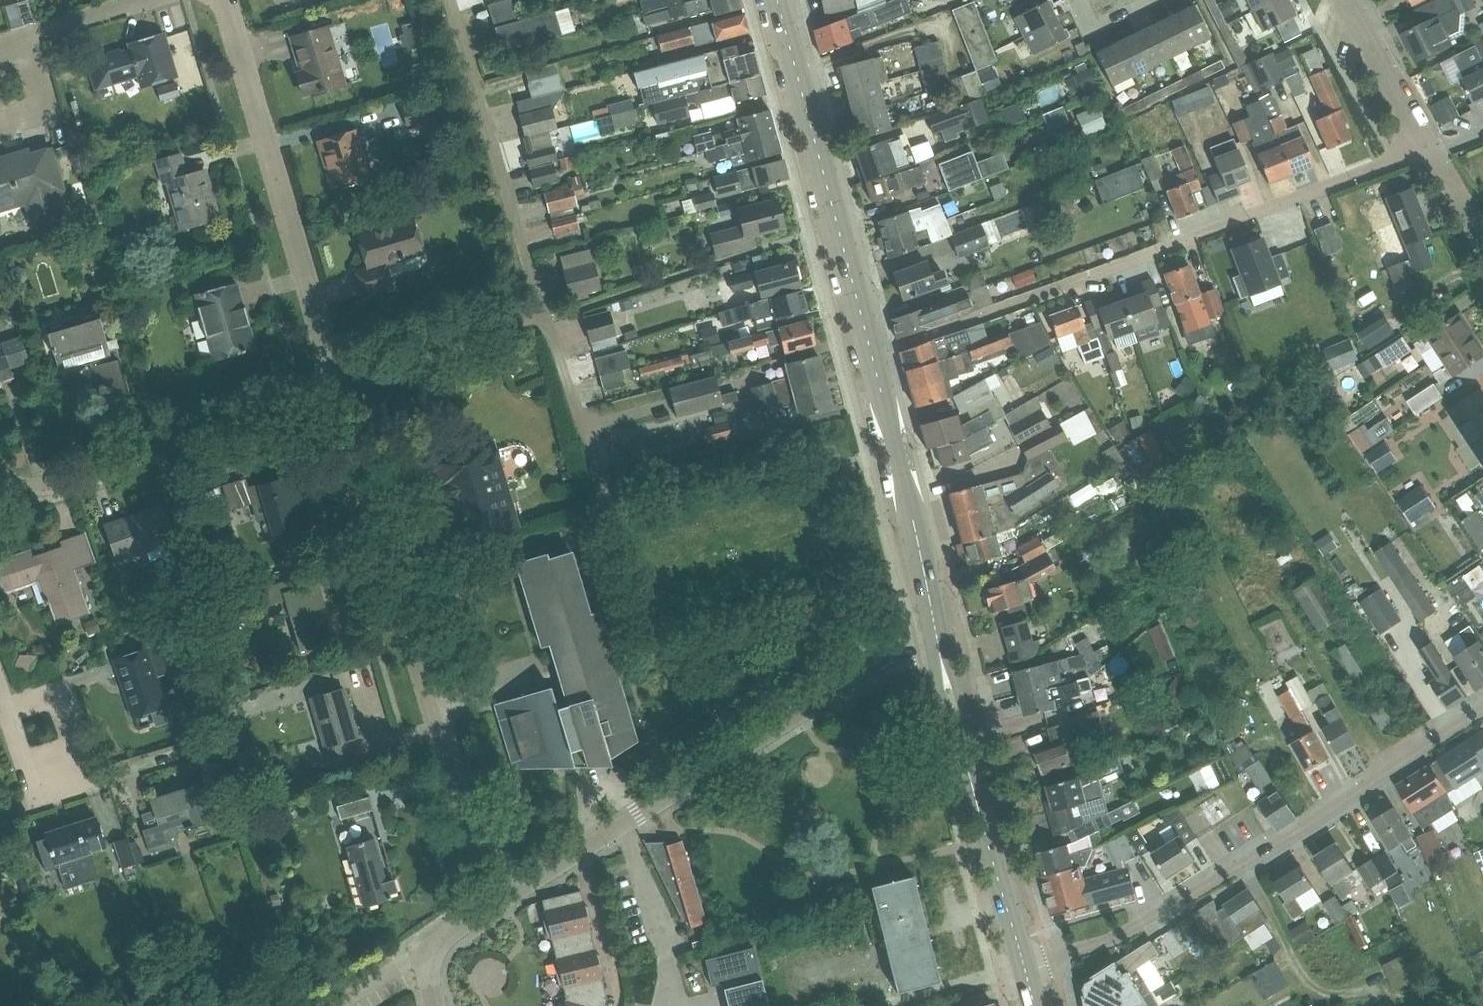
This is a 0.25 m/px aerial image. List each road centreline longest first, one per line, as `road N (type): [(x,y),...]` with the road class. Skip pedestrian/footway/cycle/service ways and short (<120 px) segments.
road 1 (residential): [(873,355),(1432,155)]
road 2 (residential): [(513,891),(469,831),(333,393)]
road 3 (residential): [(1026,968),(1115,939),(1190,900),(1482,715)]
road 4 (residential): [(579,850),(916,646),(939,641)]
road 5 (residential): [(333,393),(221,0)]
road 6 (primary): [(873,355),(776,0)]
road 7 (residential): [(0,478),(59,479),(333,393)]
road 8 (primary): [(939,641),(873,355)]
road 9 (primary): [(1026,968),(967,758)]
road 10 (track): [(960,63),(942,22),(795,74)]
road 11 (unclassified): [(29,780),(82,765),(60,693),(9,708)]
road 12 (residential): [(1432,155),(1345,0)]
road 13 (unclassified): [(613,1005),(613,958),(579,850)]
road 14 (residential): [(22,41),(157,0)]

